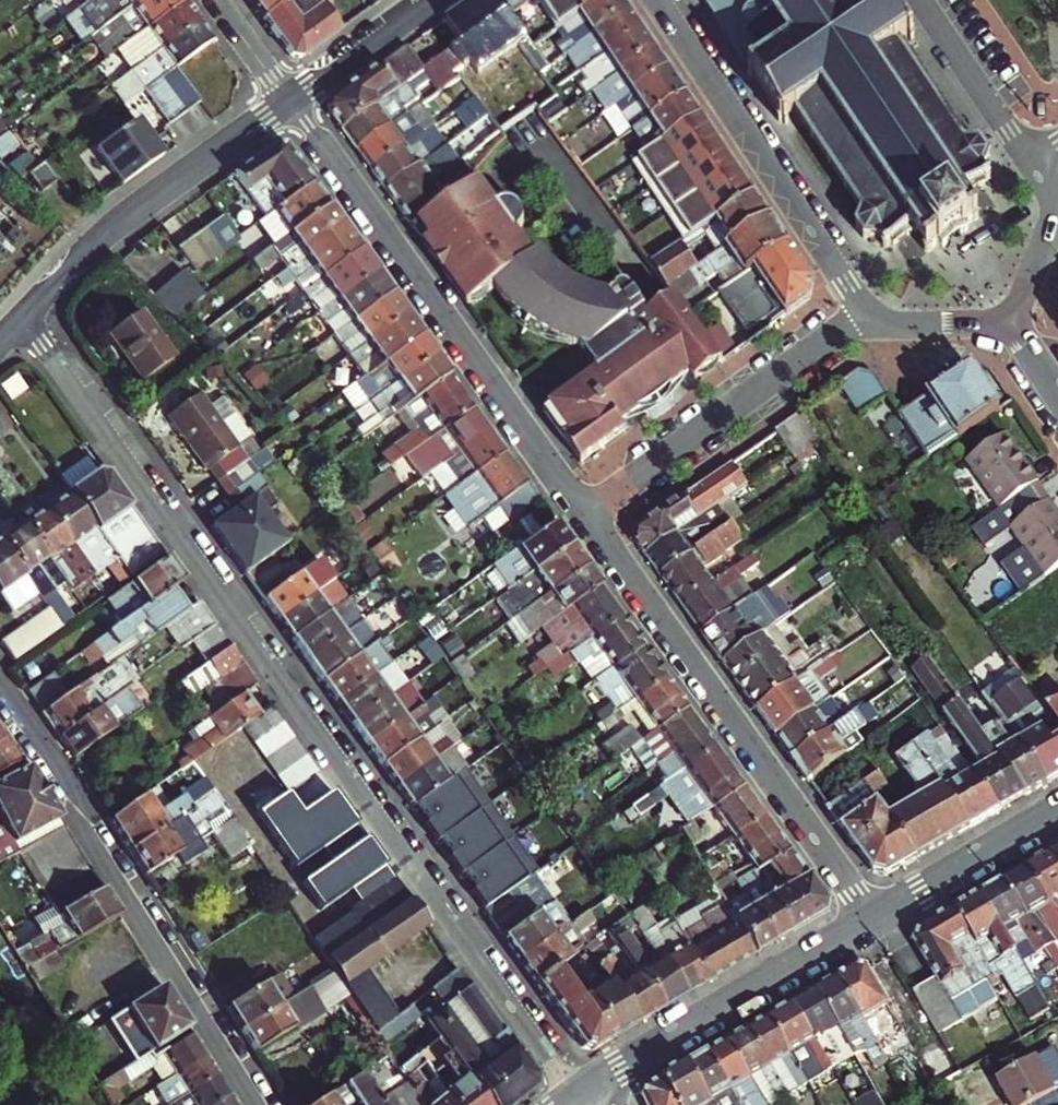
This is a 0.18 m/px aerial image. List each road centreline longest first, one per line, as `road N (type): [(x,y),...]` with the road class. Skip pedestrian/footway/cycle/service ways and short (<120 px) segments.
road 1 (residential): [(23,319),(576,1098)]
road 2 (residential): [(288,103),(584,517)]
road 3 (residential): [(874,918),(584,517)]
road 4 (residential): [(257,1104),(0,700)]
road 5 (residential): [(659,0),(865,313)]
road 6 (residential): [(584,517),(865,313)]
road 7 (residential): [(23,319),(127,217),(288,103)]
road 8 (tertiary): [(874,918),(591,1087)]
road 9 (tertiary): [(1057,810),(874,918)]
road 10 (residential): [(1032,159),(920,0)]
road 11 (residential): [(1012,324),(1050,213),(1032,159)]
road 12 (residential): [(288,103),(427,0)]
road 13 (residential): [(865,313),(905,324),(1012,324)]
road 14 (residential): [(288,103),(214,0)]

